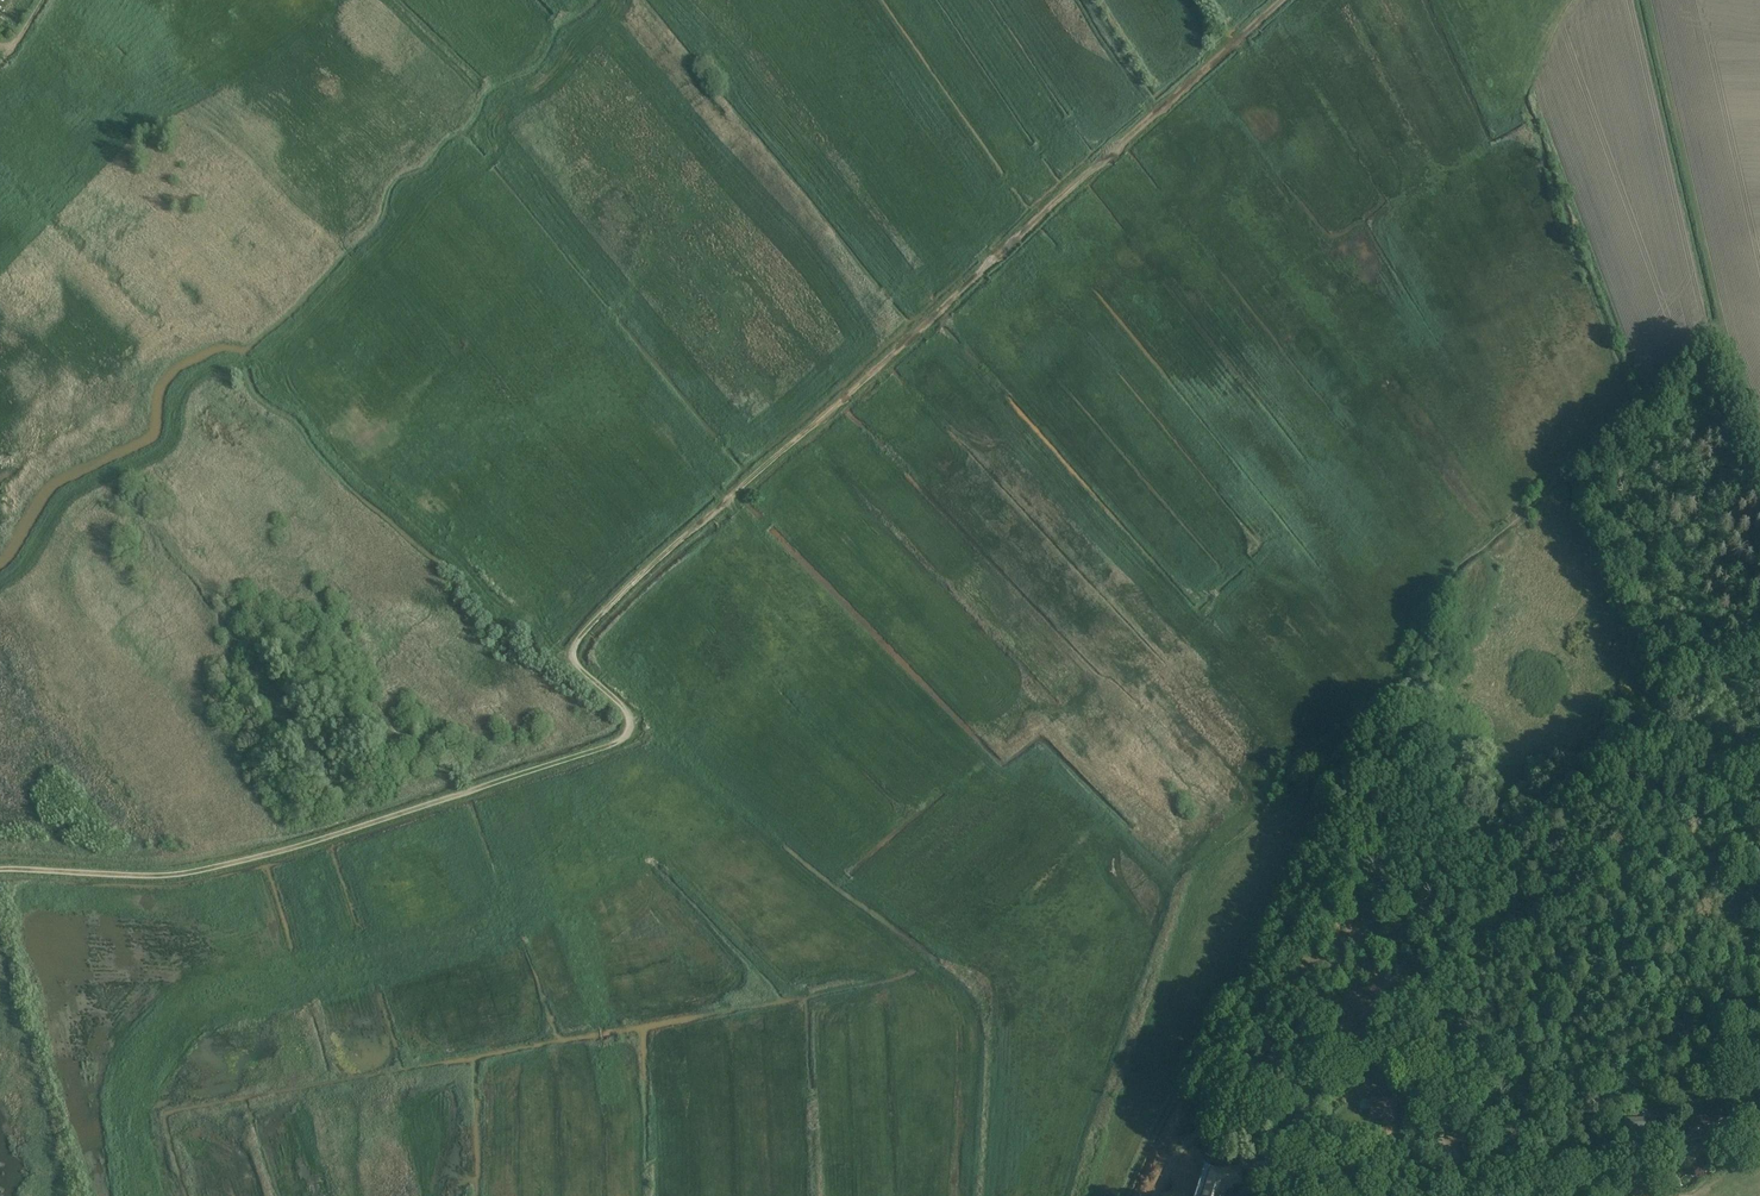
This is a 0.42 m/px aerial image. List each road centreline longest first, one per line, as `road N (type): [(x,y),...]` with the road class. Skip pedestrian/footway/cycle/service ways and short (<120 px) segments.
road 1 (track): [(0,870),(171,872),(238,862),(617,742),(629,730),(628,712),(575,664),(586,630),(1285,0)]
road 2 (track): [(1694,0),(1759,299)]
road 3 (track): [(1347,1195),(1247,1119),(1220,1122),(1189,1140),(1155,1195)]

